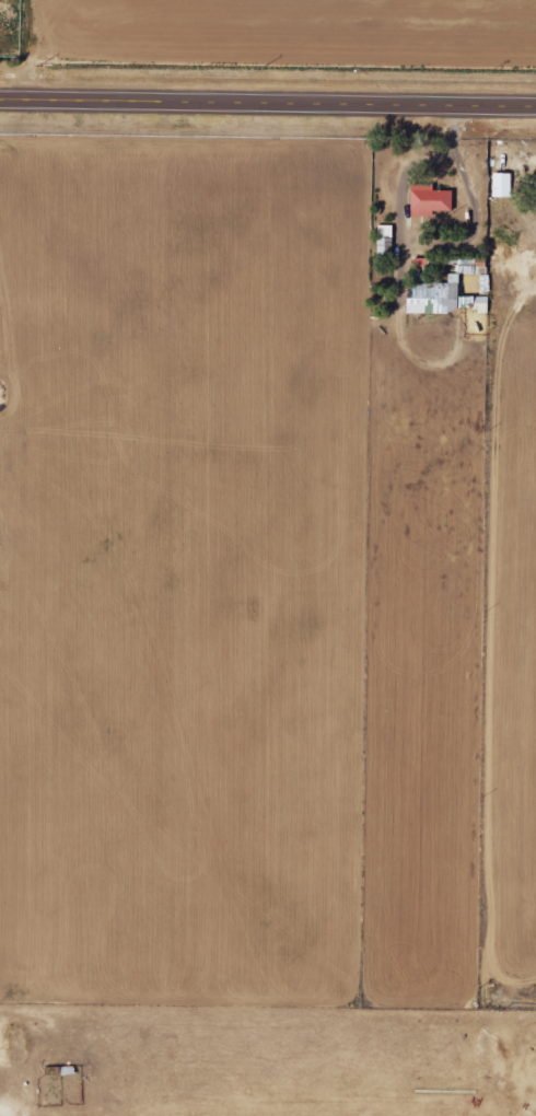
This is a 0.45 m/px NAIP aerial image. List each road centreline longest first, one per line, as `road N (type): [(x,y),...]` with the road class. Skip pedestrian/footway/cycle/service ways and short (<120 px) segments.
road 1 (tertiary): [(535,110),(0,103)]

